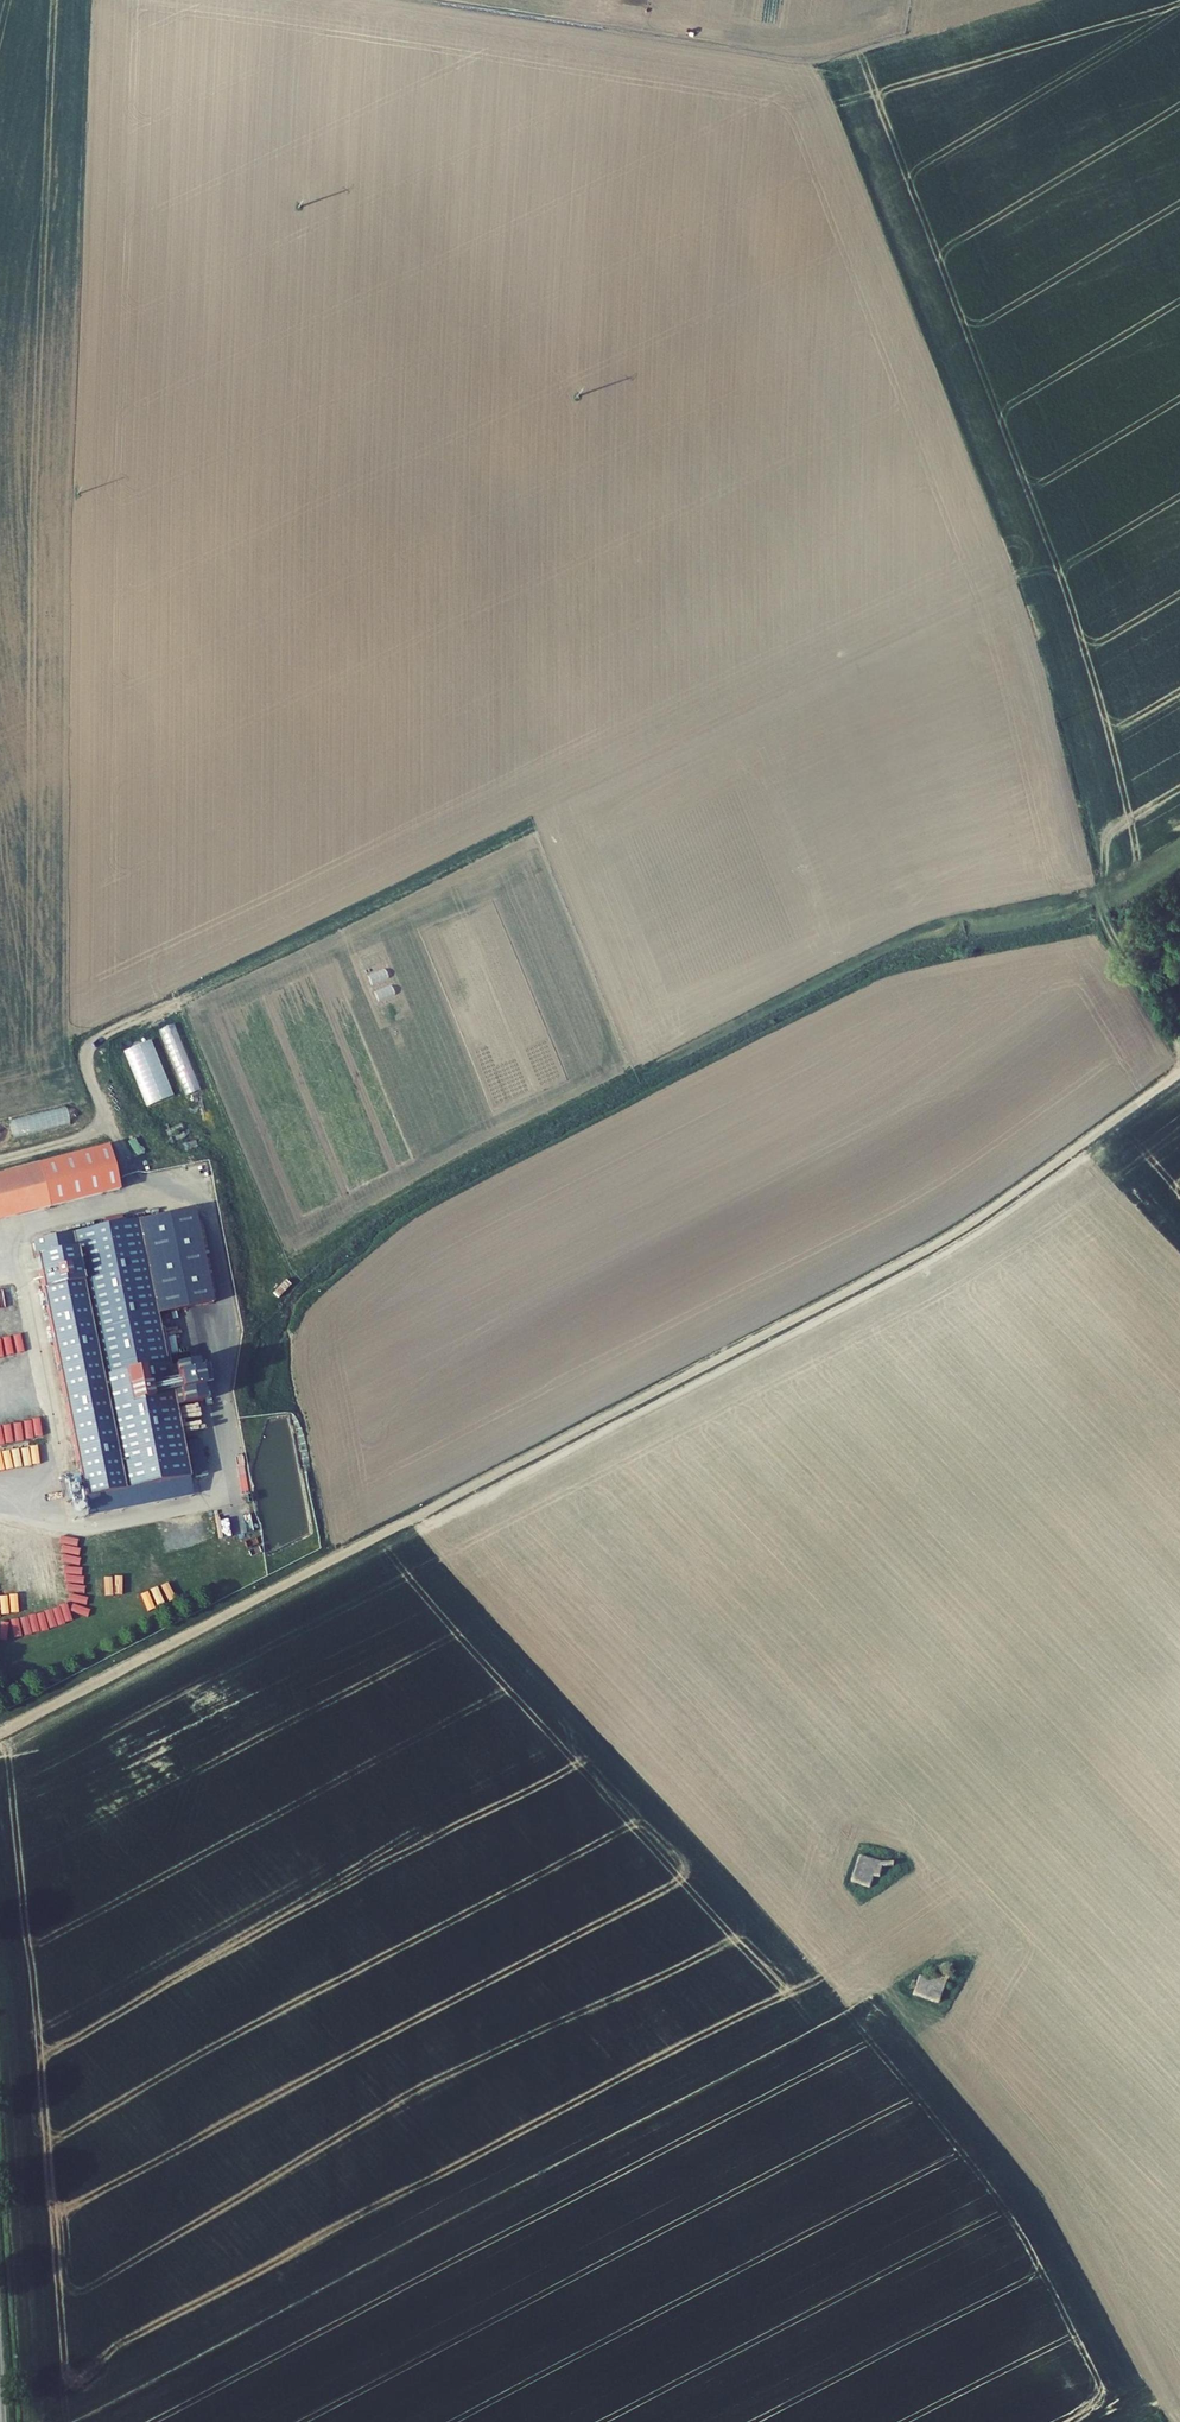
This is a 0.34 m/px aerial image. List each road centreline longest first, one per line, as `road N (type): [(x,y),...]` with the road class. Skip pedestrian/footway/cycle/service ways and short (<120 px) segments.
road 1 (unclassified): [(1179,1073),(936,1245),(0,1732)]
road 2 (track): [(1179,1046),(1099,911),(1094,871)]

